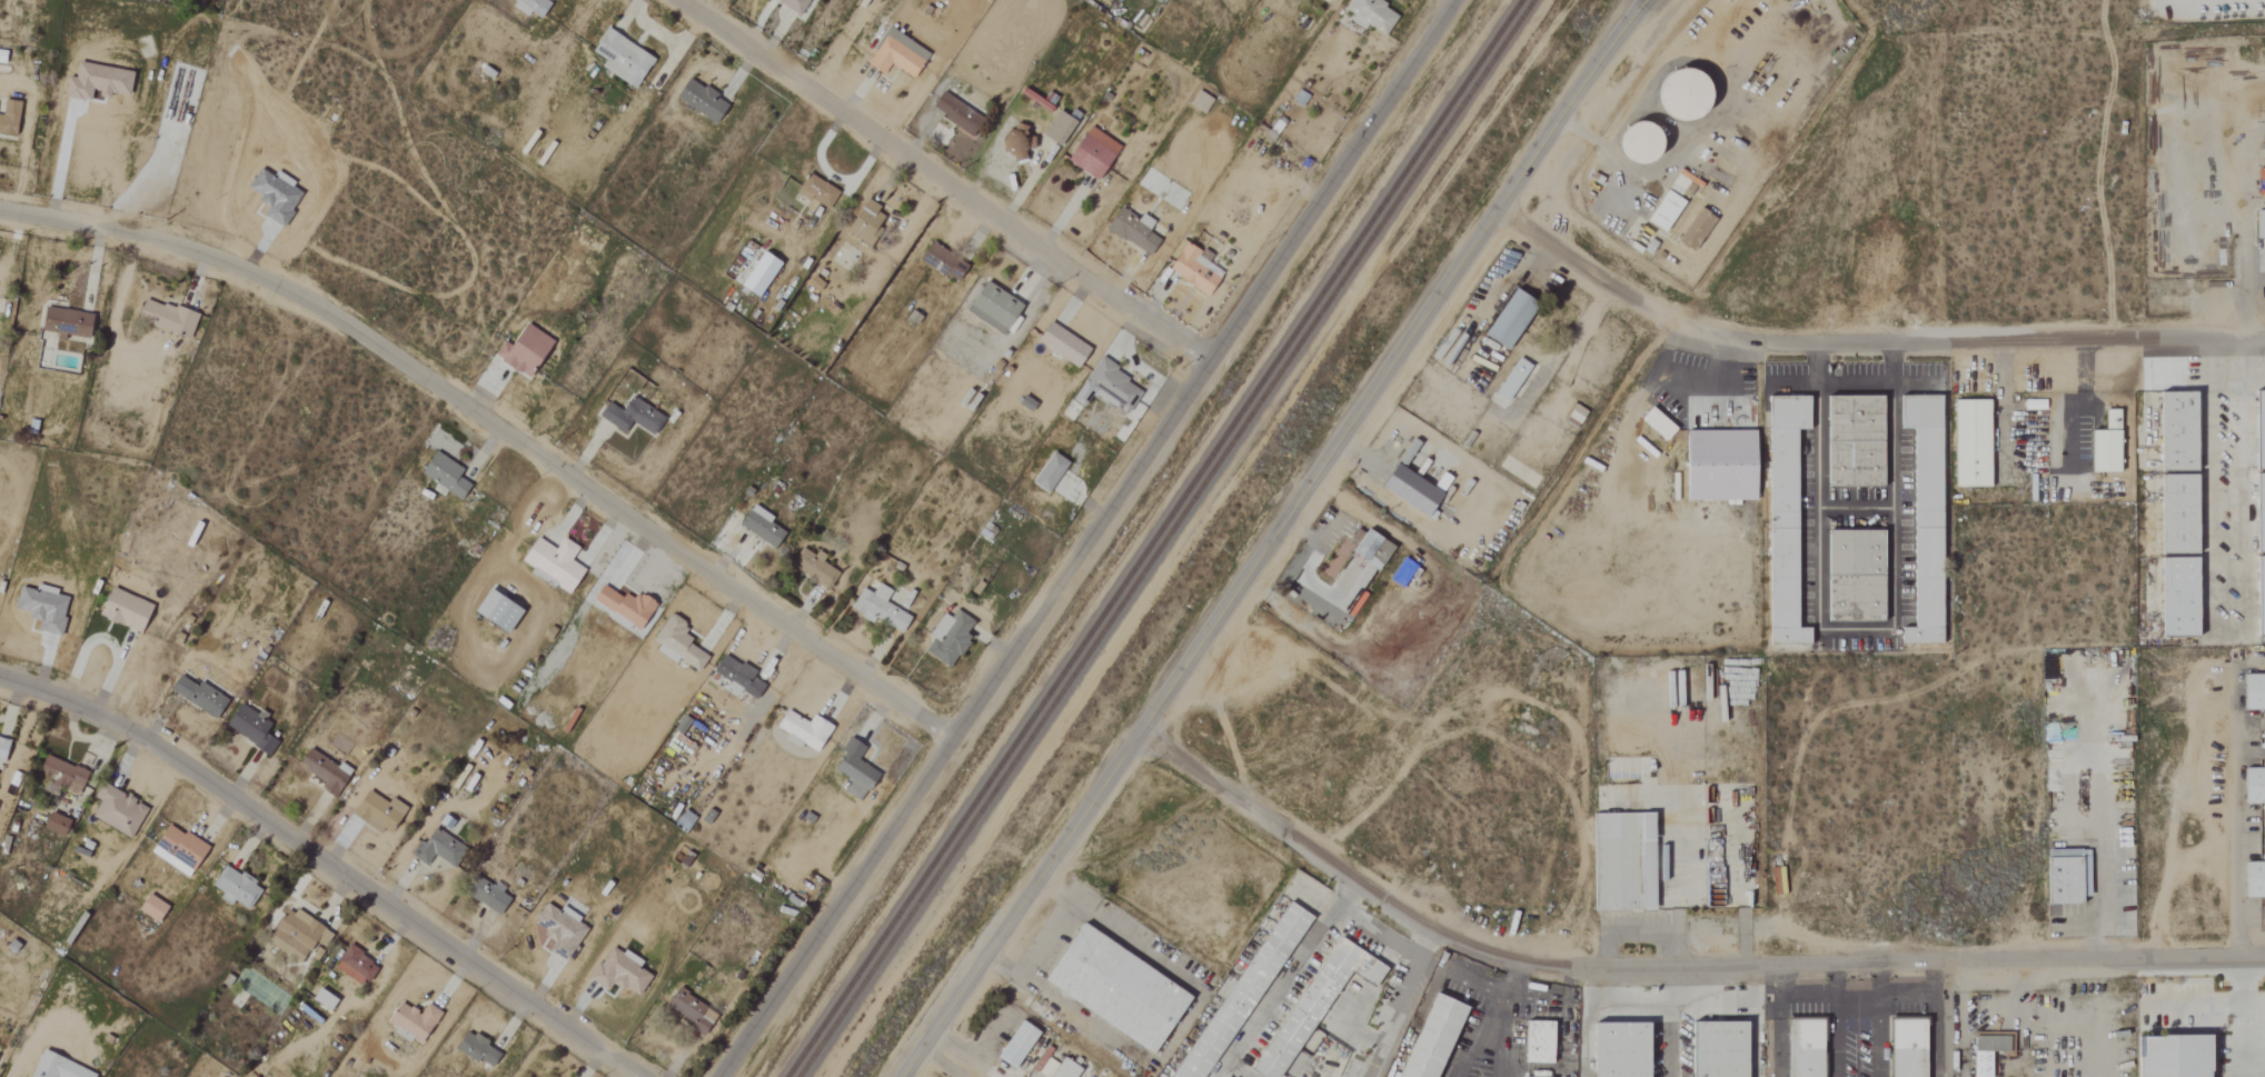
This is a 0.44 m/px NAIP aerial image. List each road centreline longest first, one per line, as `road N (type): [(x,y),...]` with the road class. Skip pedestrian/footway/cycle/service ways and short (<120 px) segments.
road 1 (residential): [(901,1076),(1586,76),(1650,0)]
road 2 (residential): [(718,1076),(1453,0)]
road 3 (residential): [(1138,734),(1432,933),(1506,957),(1583,967),(2264,955)]
road 4 (residential): [(0,210),(178,246),(287,291),(950,738)]
road 5 (residential): [(2264,332),(1711,333),(1642,305),(1497,208)]
road 6 (residential): [(636,1076),(159,749),(0,678)]
road 7 (residential): [(1208,360),(678,0)]

